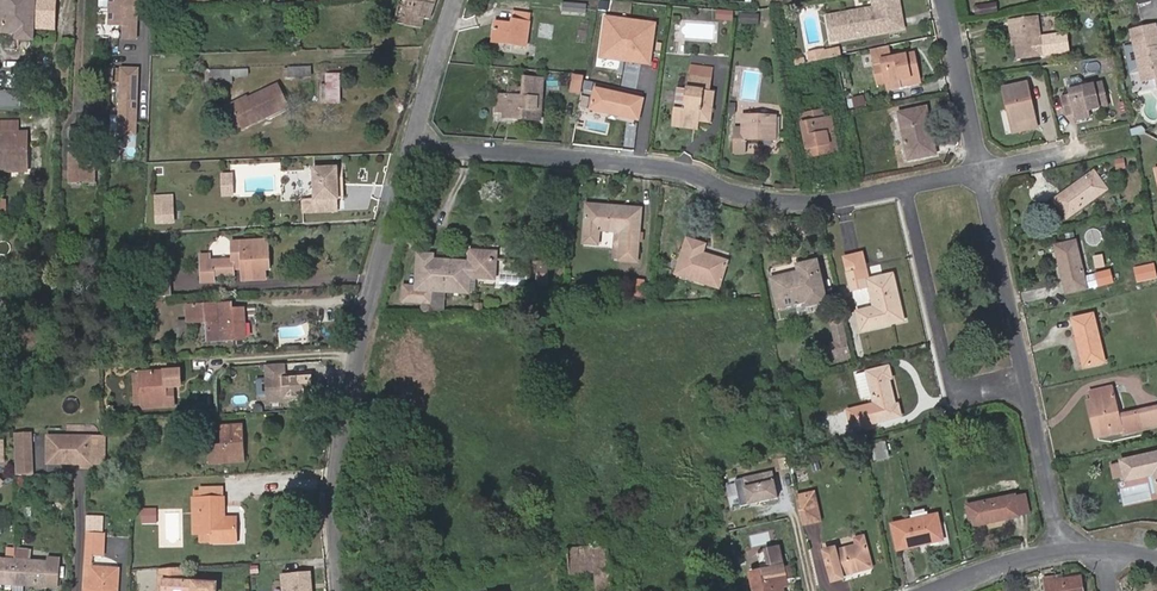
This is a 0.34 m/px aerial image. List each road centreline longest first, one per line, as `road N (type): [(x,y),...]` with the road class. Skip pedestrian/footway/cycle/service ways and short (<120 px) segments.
road 1 (residential): [(905,188),(772,202),(650,166),(413,144)]
road 2 (residential): [(413,144),(339,457),(333,504),(341,590)]
road 3 (residential): [(905,188),(954,397),(1026,379)]
road 4 (residential): [(1026,379),(983,169)]
road 5 (residential): [(1059,551),(1026,379)]
road 6 (residential): [(983,169),(945,0)]
road 7 (residential): [(457,0),(413,144)]
road 8 (residential): [(1059,551),(934,590)]

